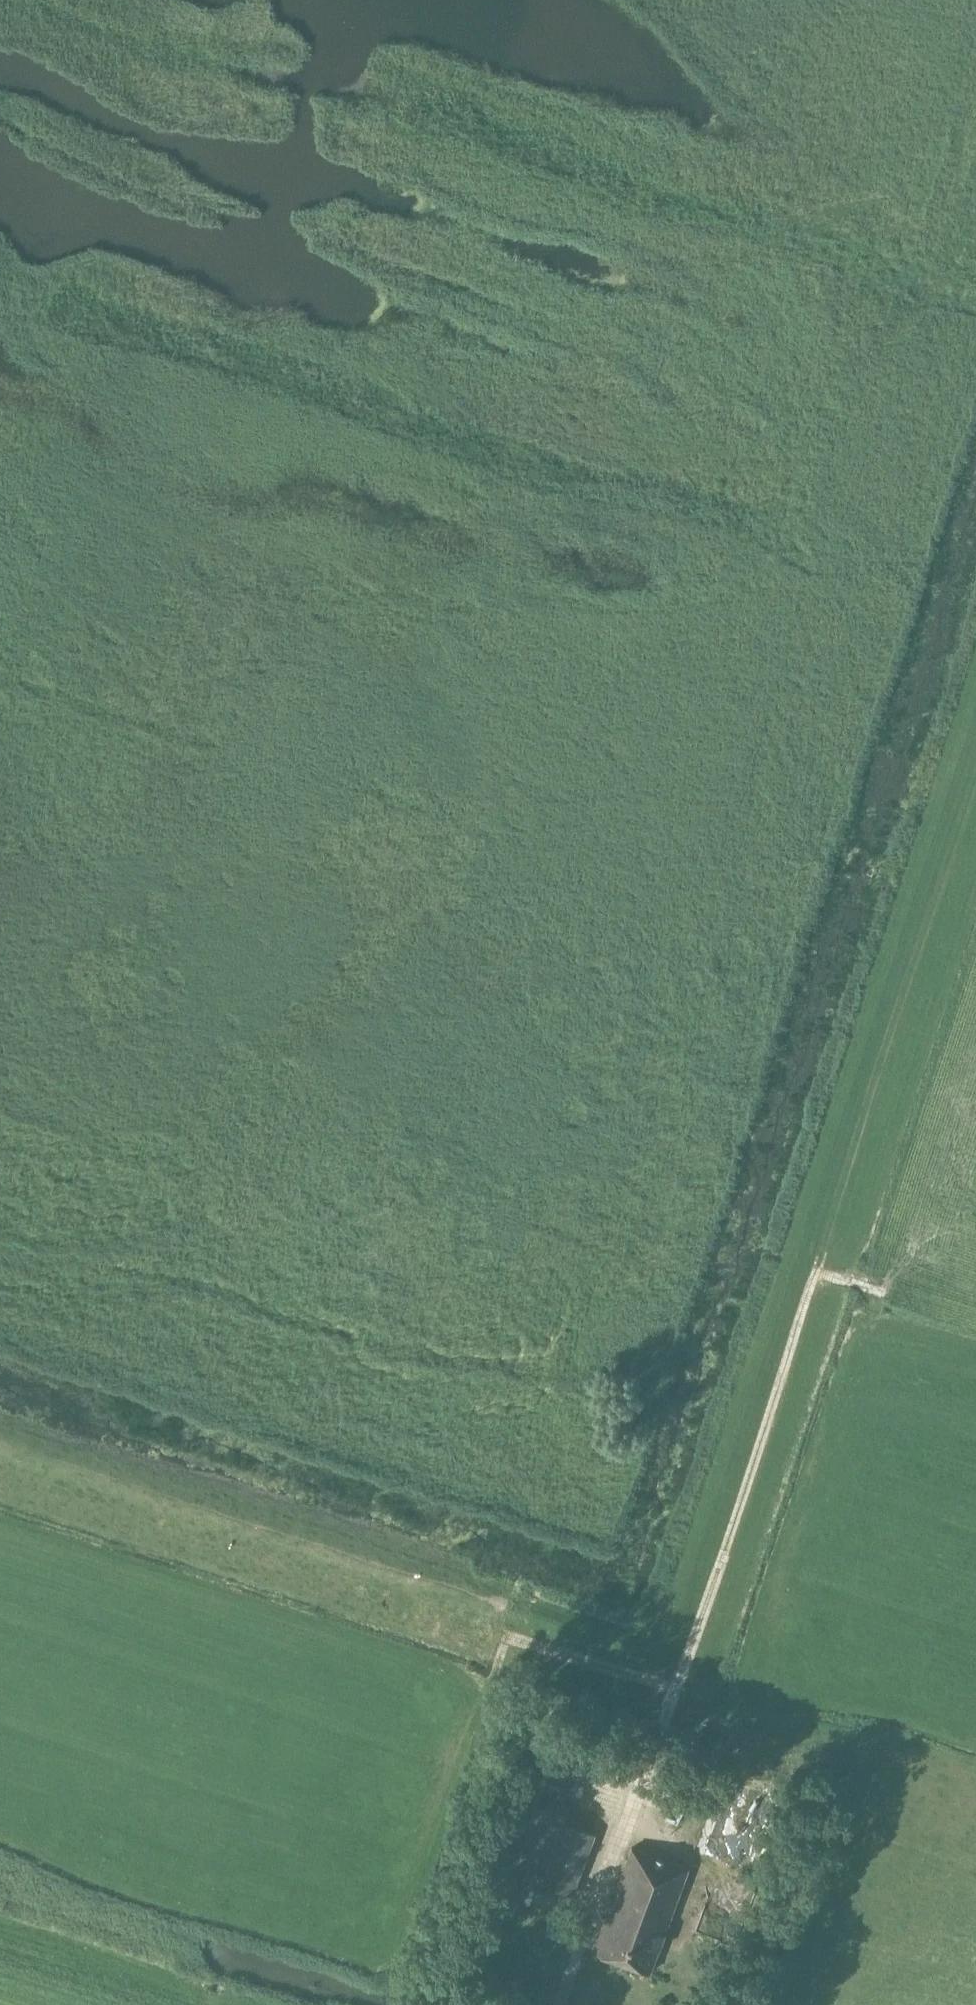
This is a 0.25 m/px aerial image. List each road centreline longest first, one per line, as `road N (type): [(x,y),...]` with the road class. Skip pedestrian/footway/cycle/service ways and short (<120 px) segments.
road 1 (track): [(795,551),(846,305),(845,266),(834,248),(657,201),(315,86),(176,54),(28,0)]
road 2 (track): [(795,551),(704,507),(444,436),(0,287)]

